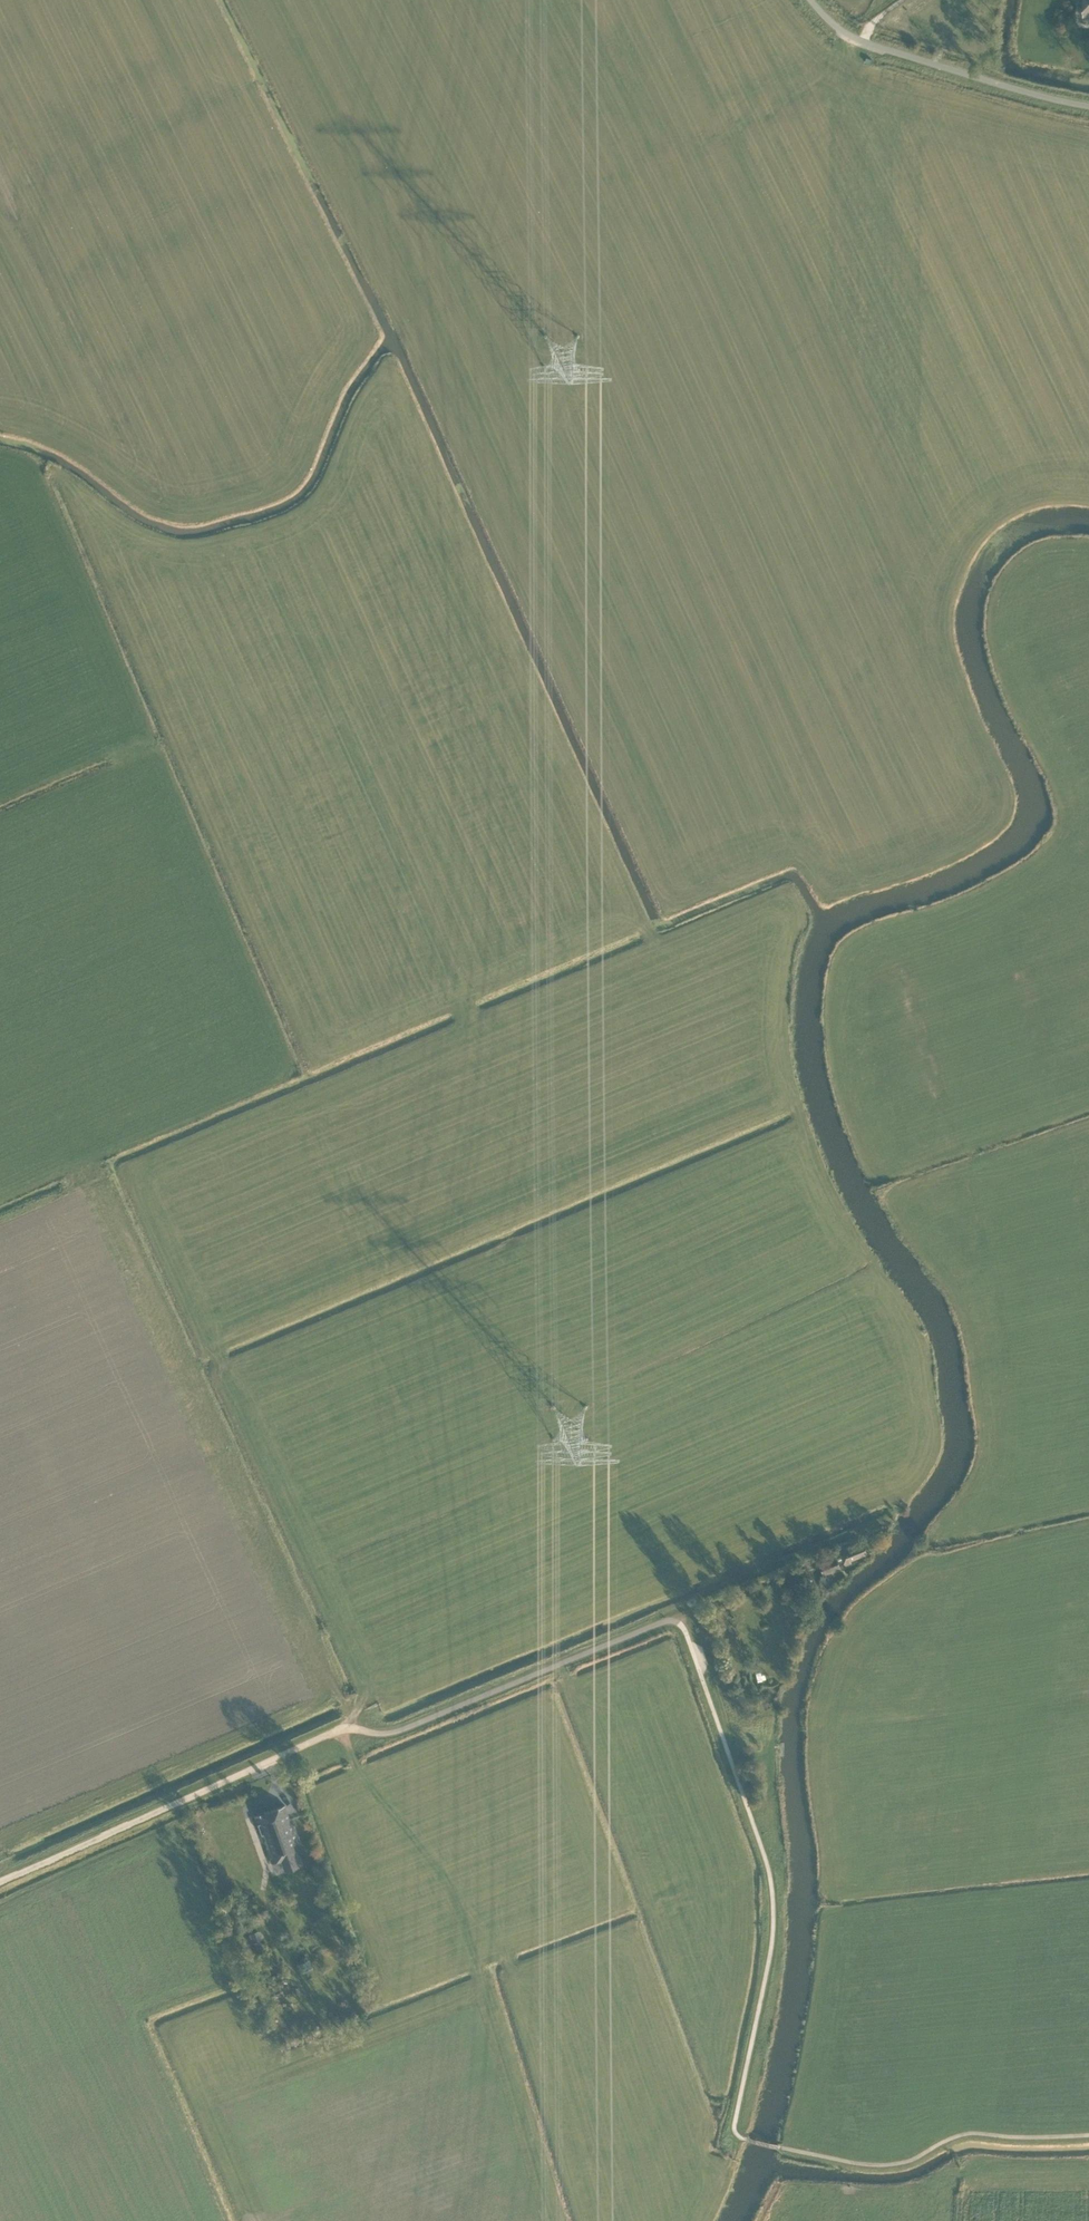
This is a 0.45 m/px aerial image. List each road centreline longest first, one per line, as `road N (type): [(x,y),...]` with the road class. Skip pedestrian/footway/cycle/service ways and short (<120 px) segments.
road 1 (unclassified): [(0,1882),(333,1731),(396,1730),(664,1620),(683,1625),(700,1670)]
road 2 (unclassified): [(1088,104),(885,52),(828,21),(813,0)]

